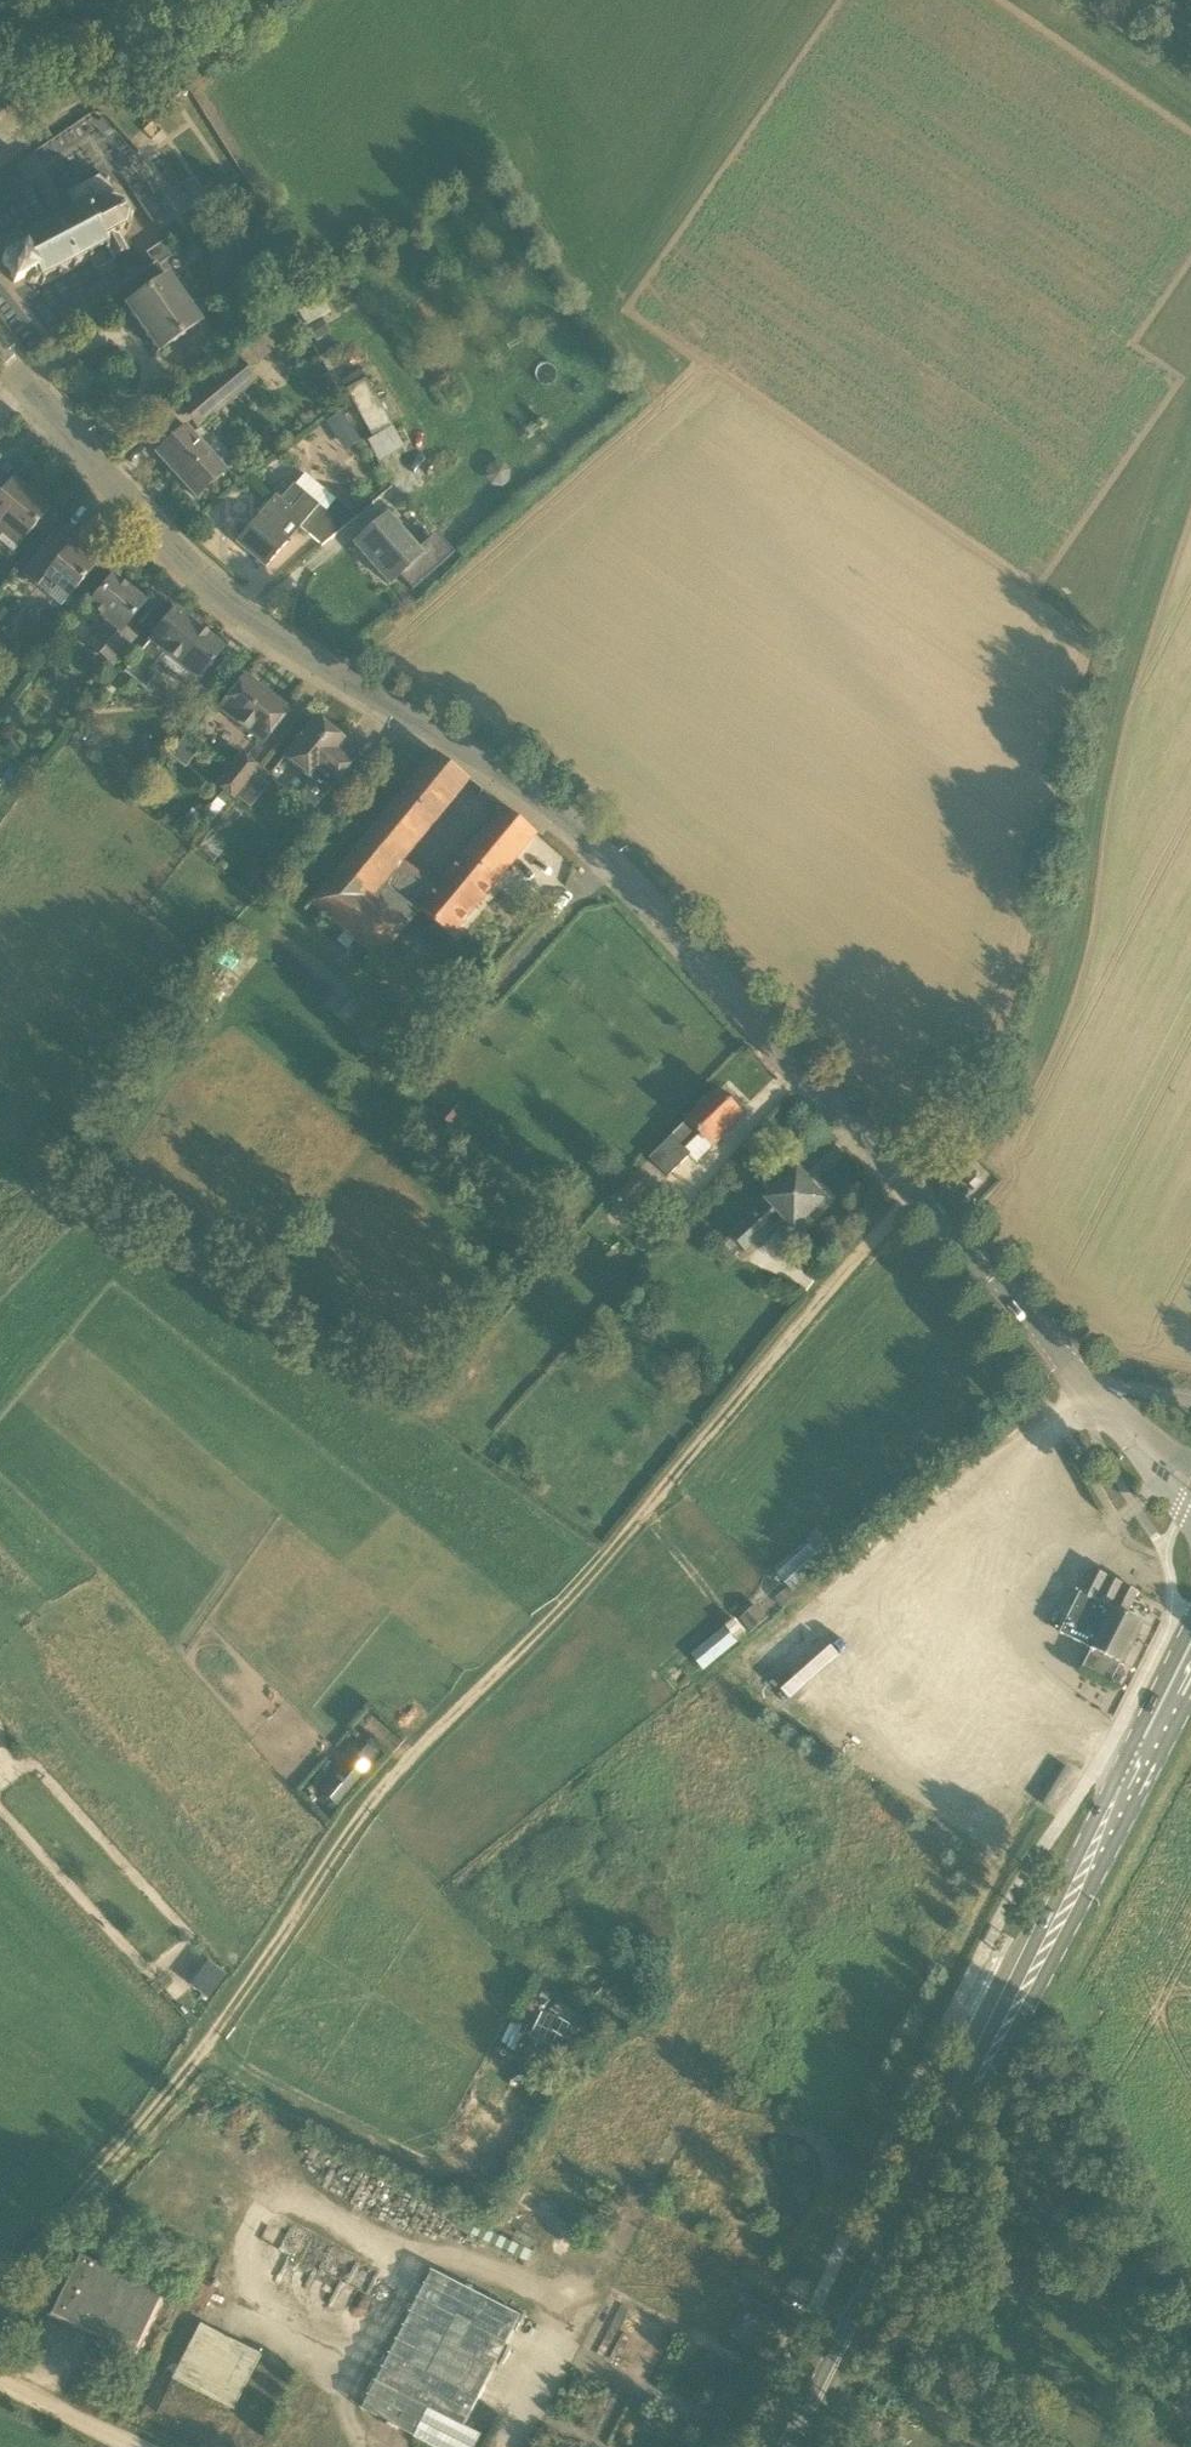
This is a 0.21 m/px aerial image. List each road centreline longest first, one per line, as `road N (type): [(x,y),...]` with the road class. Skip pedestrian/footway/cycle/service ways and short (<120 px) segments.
road 1 (tertiary): [(1145,1444),(562,795),(426,705),(303,646),(194,555),(0,333)]
road 2 (track): [(918,1187),(533,1634),(394,1768),(183,2071),(0,2277)]
road 3 (primary): [(799,2446),(1190,1660)]
road 4 (track): [(0,2389),(121,2446)]

